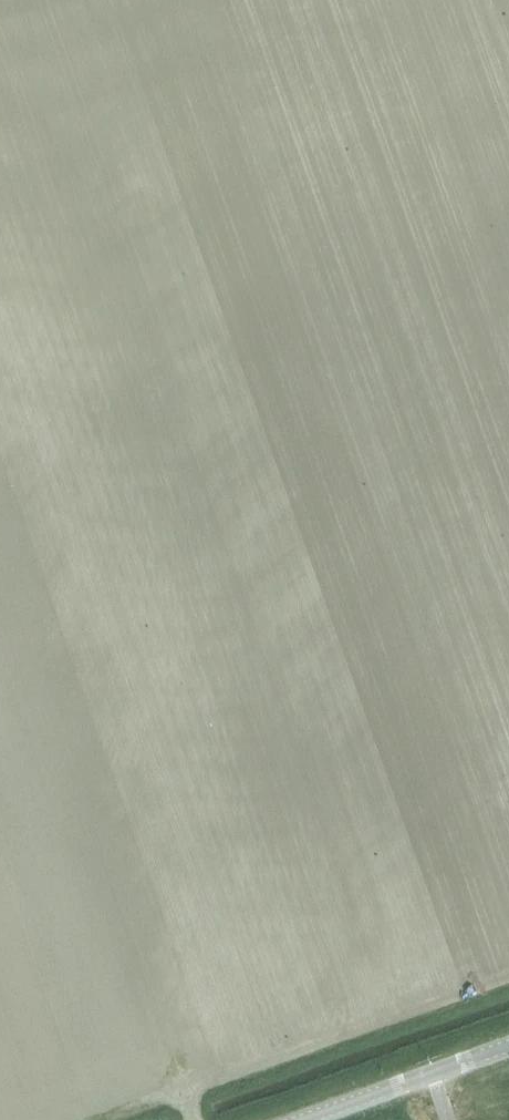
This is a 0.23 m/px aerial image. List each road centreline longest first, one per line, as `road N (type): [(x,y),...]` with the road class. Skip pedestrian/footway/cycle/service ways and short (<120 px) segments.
road 1 (unclassified): [(309,1119),(508,1047)]

